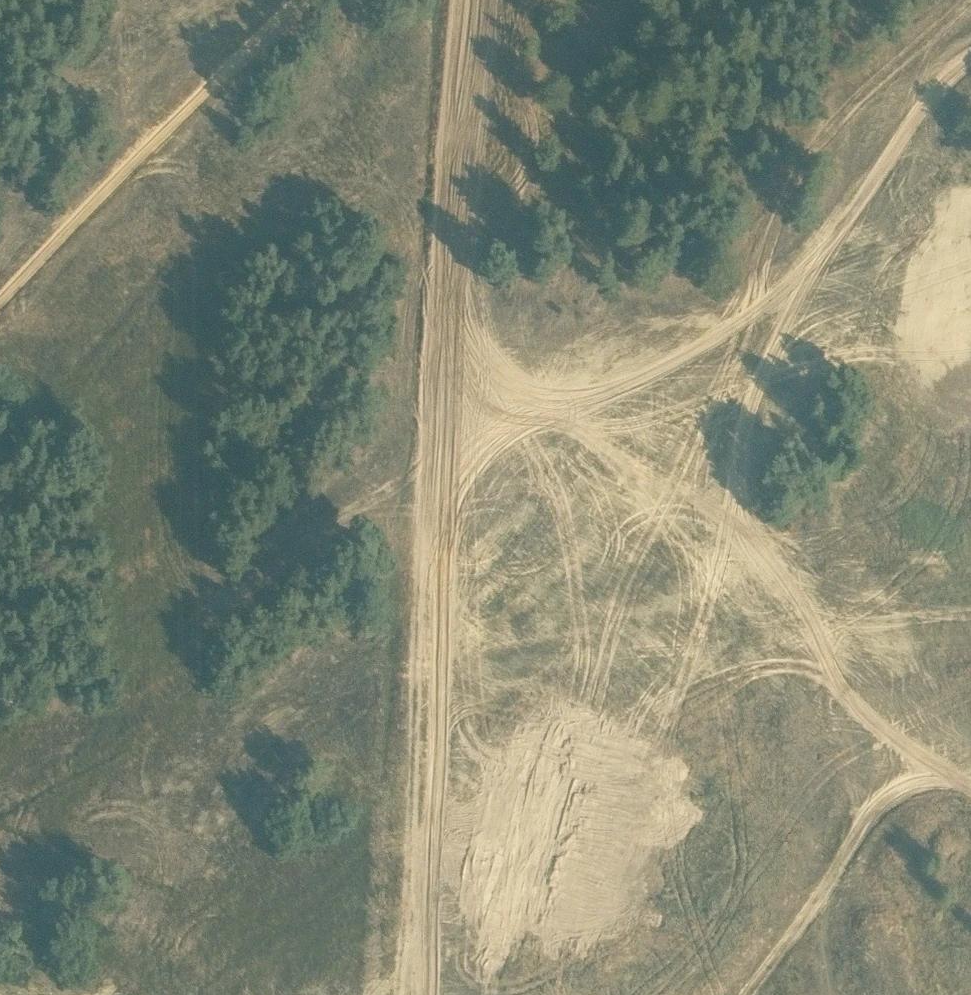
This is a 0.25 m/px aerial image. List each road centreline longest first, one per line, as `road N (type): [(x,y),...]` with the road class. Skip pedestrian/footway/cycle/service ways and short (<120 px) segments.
road 1 (track): [(491,0),(450,381),(438,994)]
road 2 (track): [(0,307),(317,0)]

